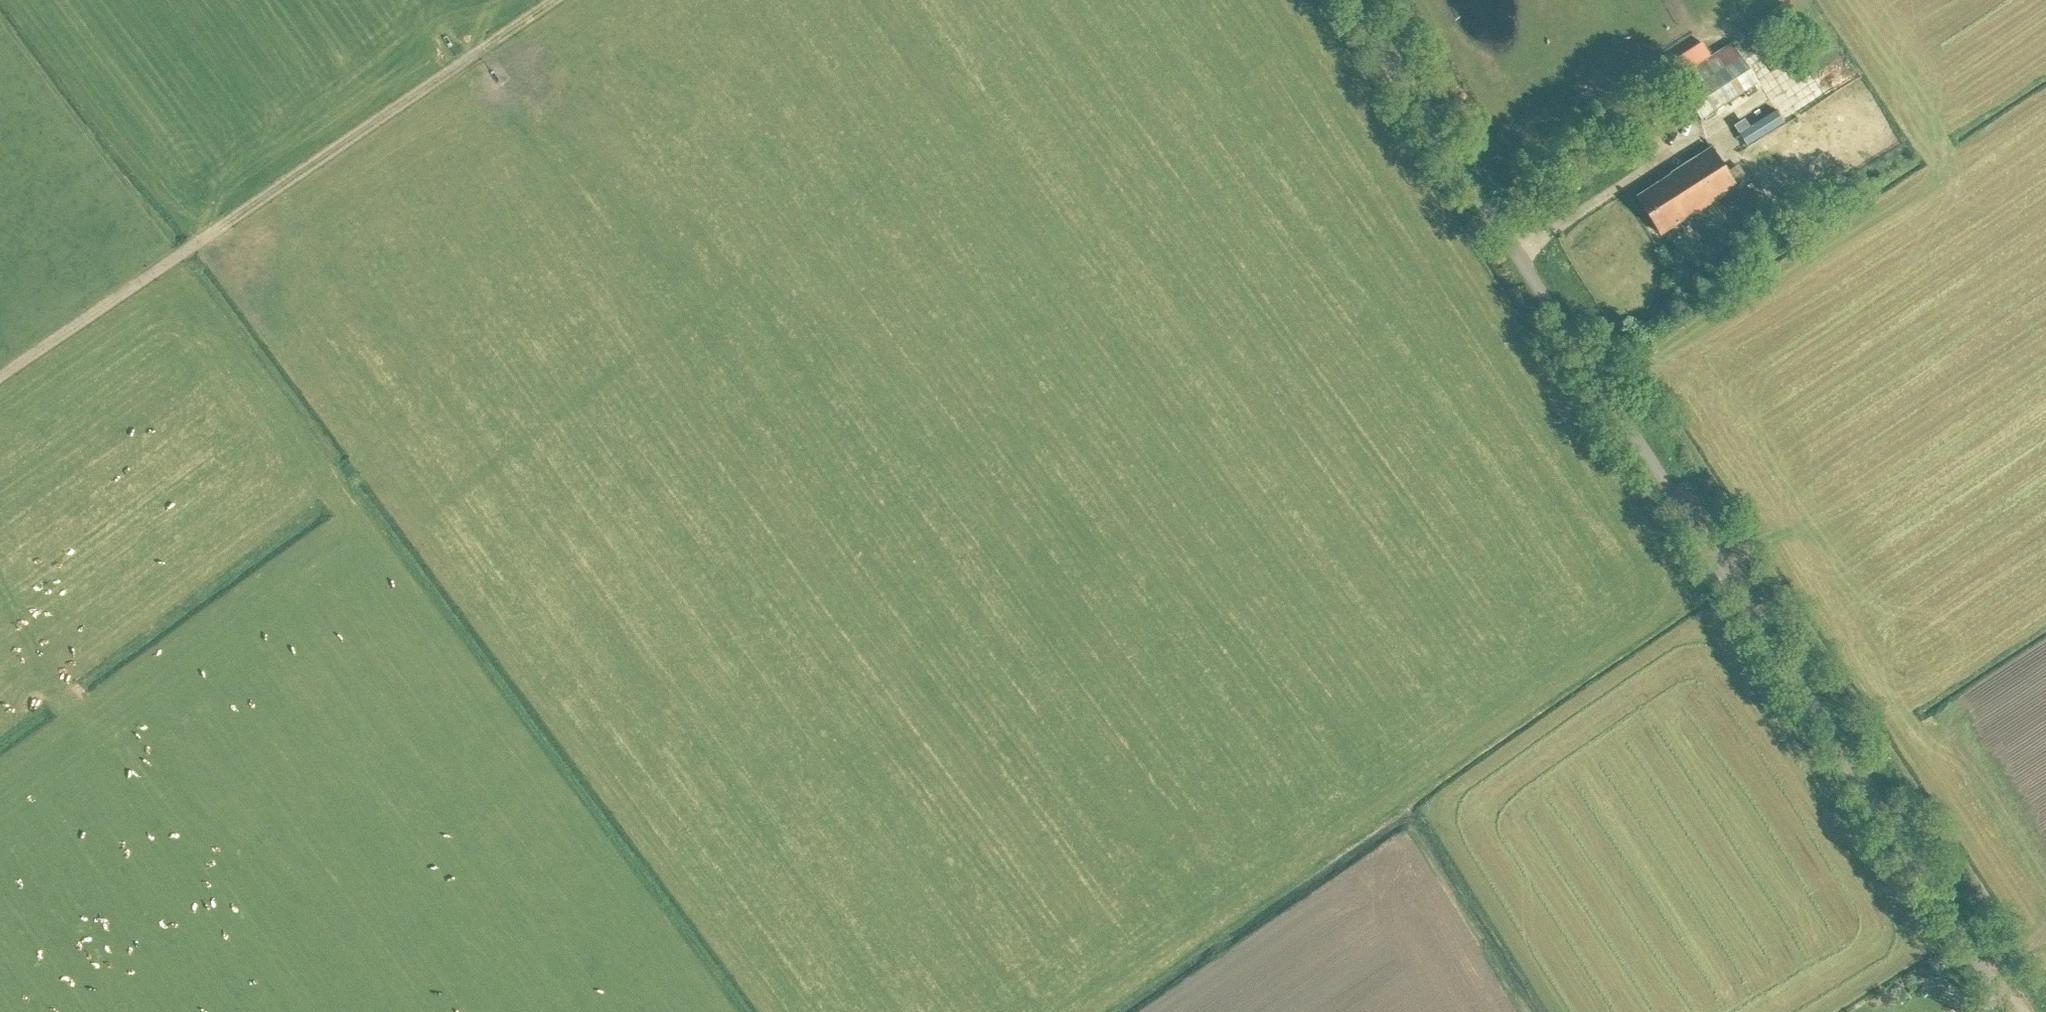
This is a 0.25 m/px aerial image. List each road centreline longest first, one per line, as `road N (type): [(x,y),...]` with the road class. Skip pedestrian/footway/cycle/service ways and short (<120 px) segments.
road 1 (unclassified): [(2010,1011),(1349,0)]

